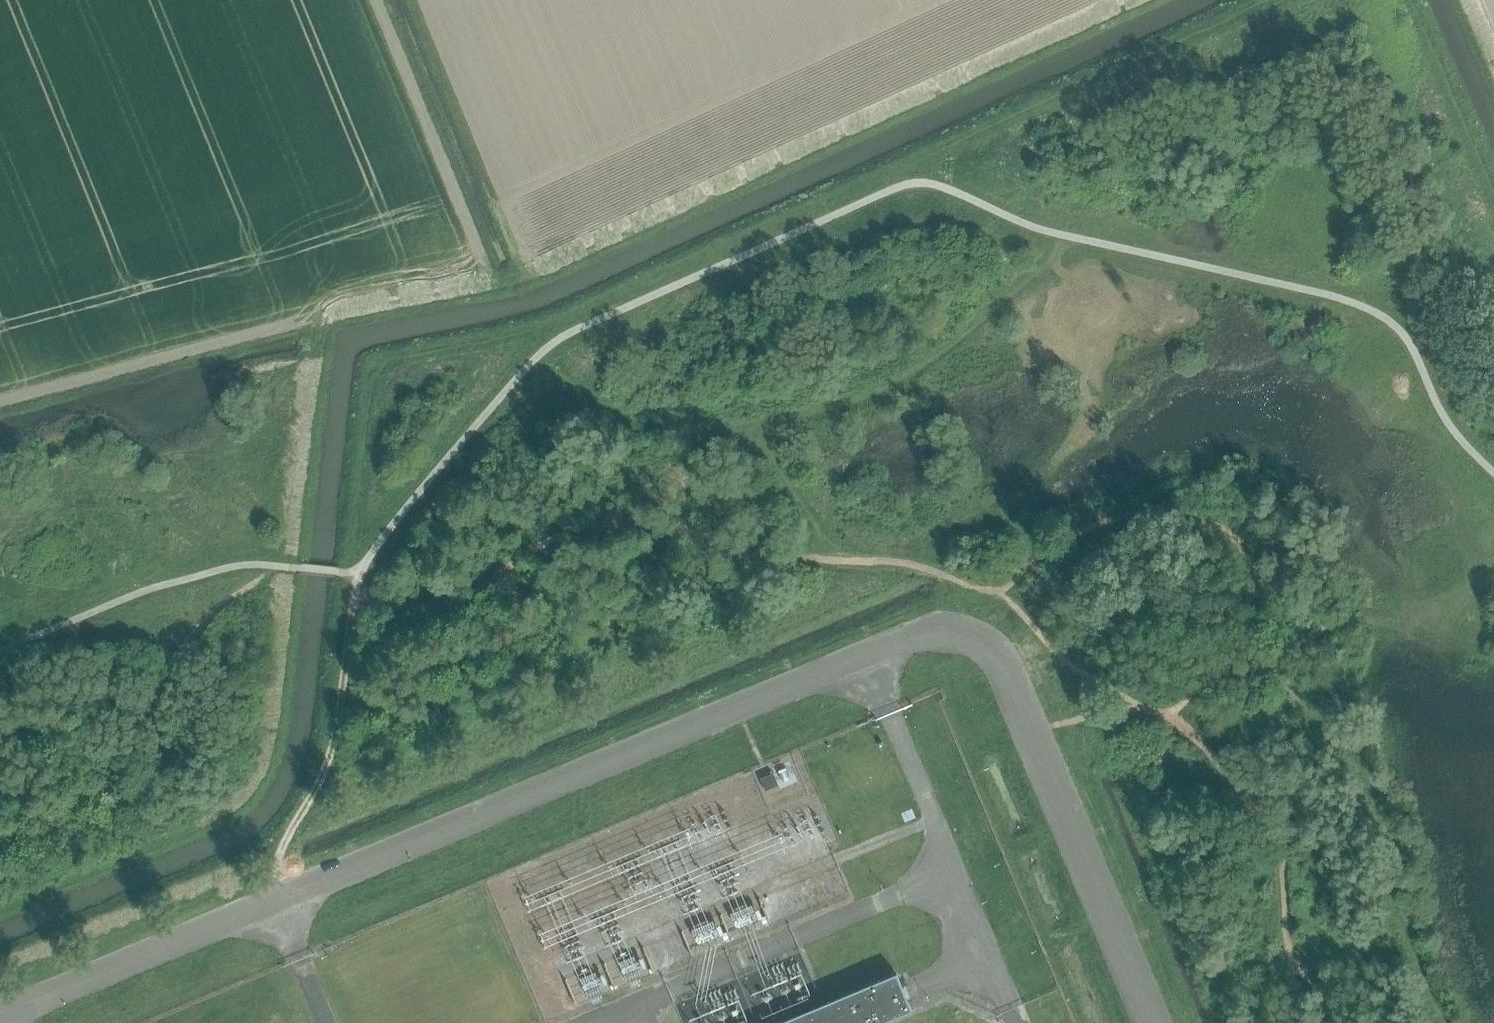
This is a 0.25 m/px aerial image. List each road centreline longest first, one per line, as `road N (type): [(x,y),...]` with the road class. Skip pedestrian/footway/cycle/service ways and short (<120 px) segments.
road 1 (track): [(356,573),(335,742),(276,862),(274,904)]

